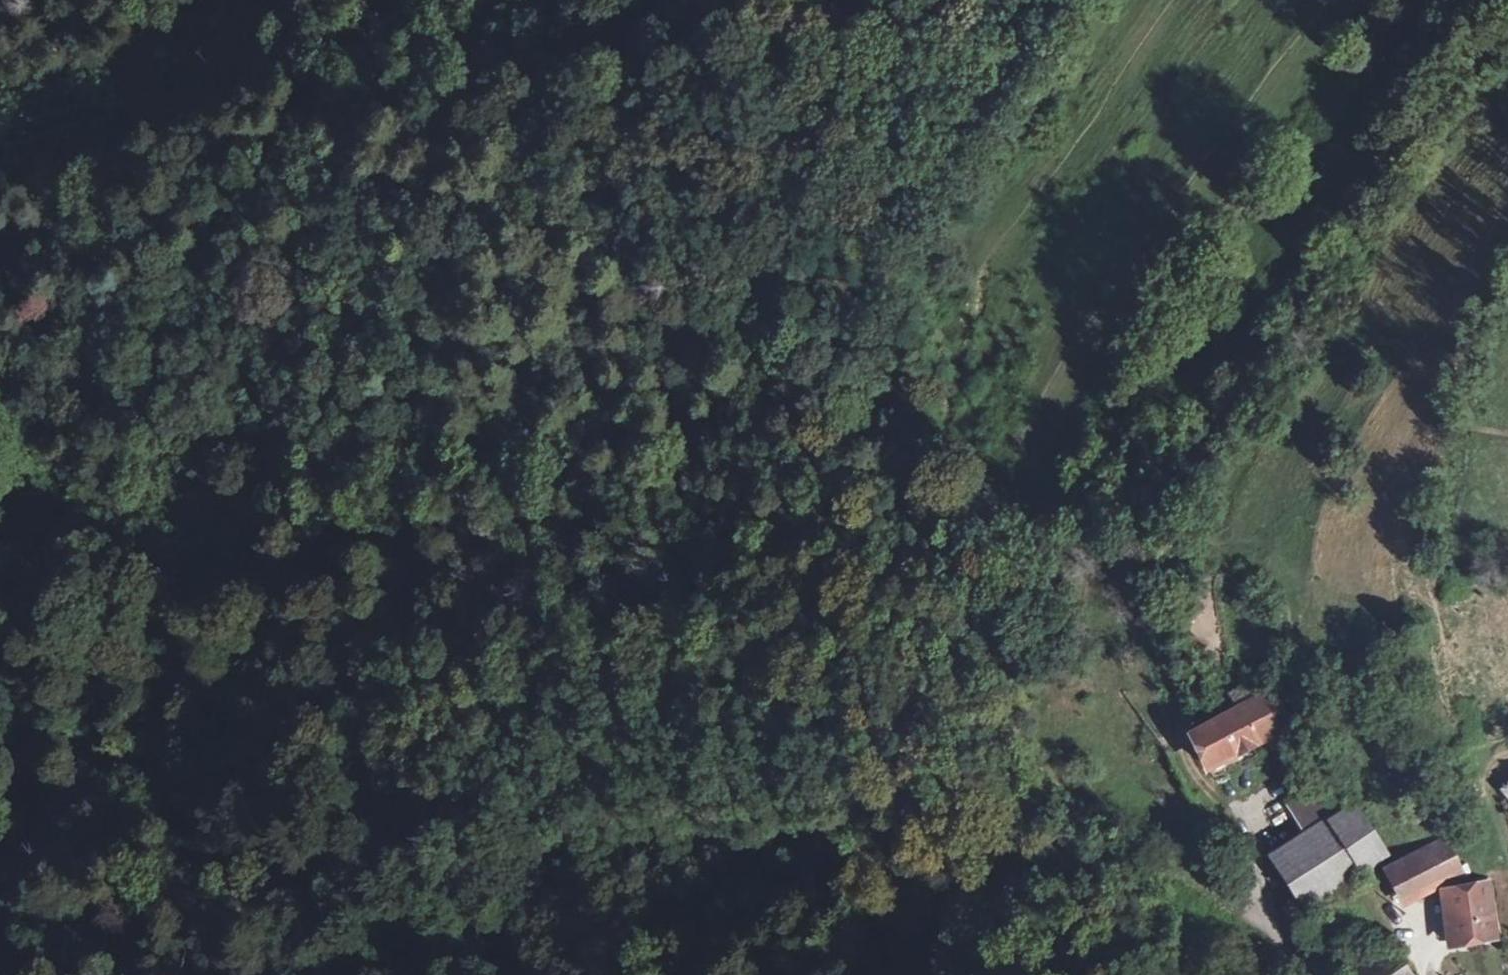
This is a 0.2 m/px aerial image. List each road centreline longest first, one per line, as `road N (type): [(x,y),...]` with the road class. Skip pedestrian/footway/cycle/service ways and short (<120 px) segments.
road 1 (track): [(686,0),(657,71),(655,133),(678,181),(797,296),(878,407),(958,552),(1000,723)]
road 2 (track): [(1507,852),(1480,747),(1507,727)]

